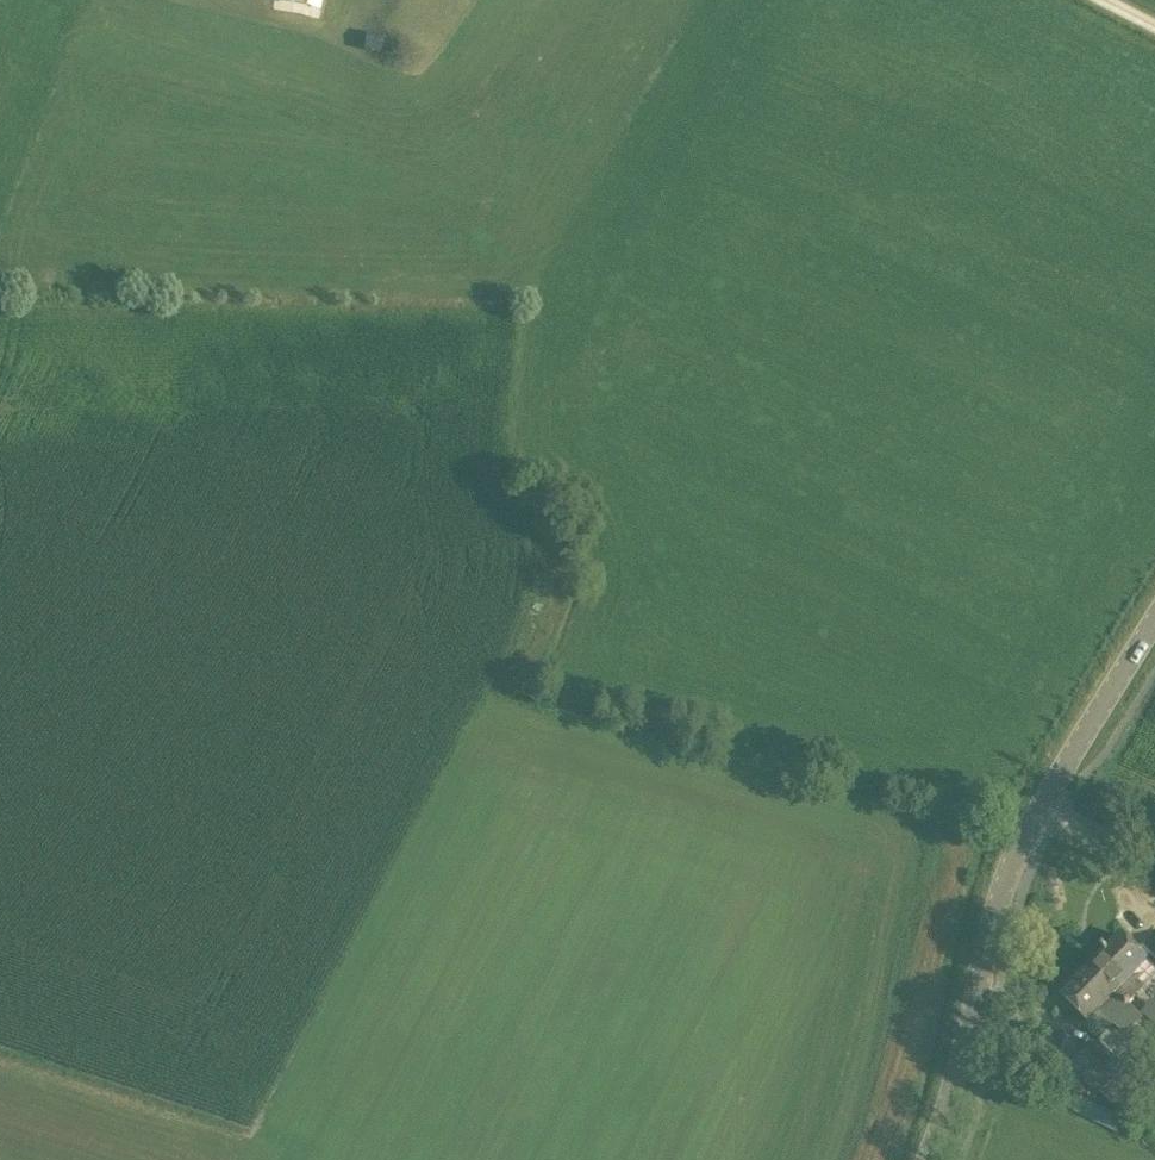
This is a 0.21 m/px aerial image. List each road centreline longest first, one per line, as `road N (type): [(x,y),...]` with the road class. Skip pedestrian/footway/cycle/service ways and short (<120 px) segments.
road 1 (tertiary): [(925,1159),(1012,858),(1154,616)]

